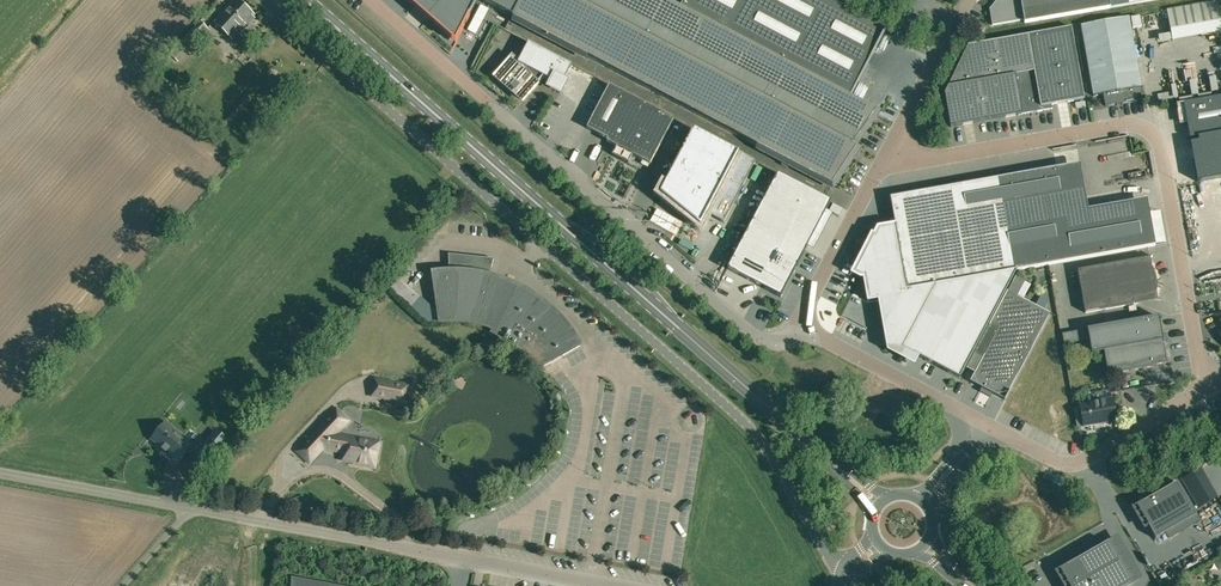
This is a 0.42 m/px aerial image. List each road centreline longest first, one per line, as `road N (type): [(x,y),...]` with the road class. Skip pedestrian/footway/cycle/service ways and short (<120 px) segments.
road 1 (unclassified): [(850,580),(751,429),(259,0)]
road 2 (primary): [(780,418),(304,0)]
road 3 (unclassified): [(1209,387),(1160,145),(1137,126),(929,159),(891,154)]
road 4 (unclassified): [(816,336),(784,347),(761,342),(479,95)]
road 5 (unclassified): [(357,540),(0,475)]
road 6 (residential): [(611,585),(357,540)]
road 7 (unclassified): [(982,425),(1056,462),(1076,463),(1209,387)]
road 8 (unclassified): [(816,336),(809,300),(891,154)]
road 9 (unclassified): [(982,425),(816,336)]
road 10 (unclassified): [(891,154),(970,0)]
road 11 (primary): [(889,499),(780,418)]
road 12 (primary): [(780,418),(874,516)]

